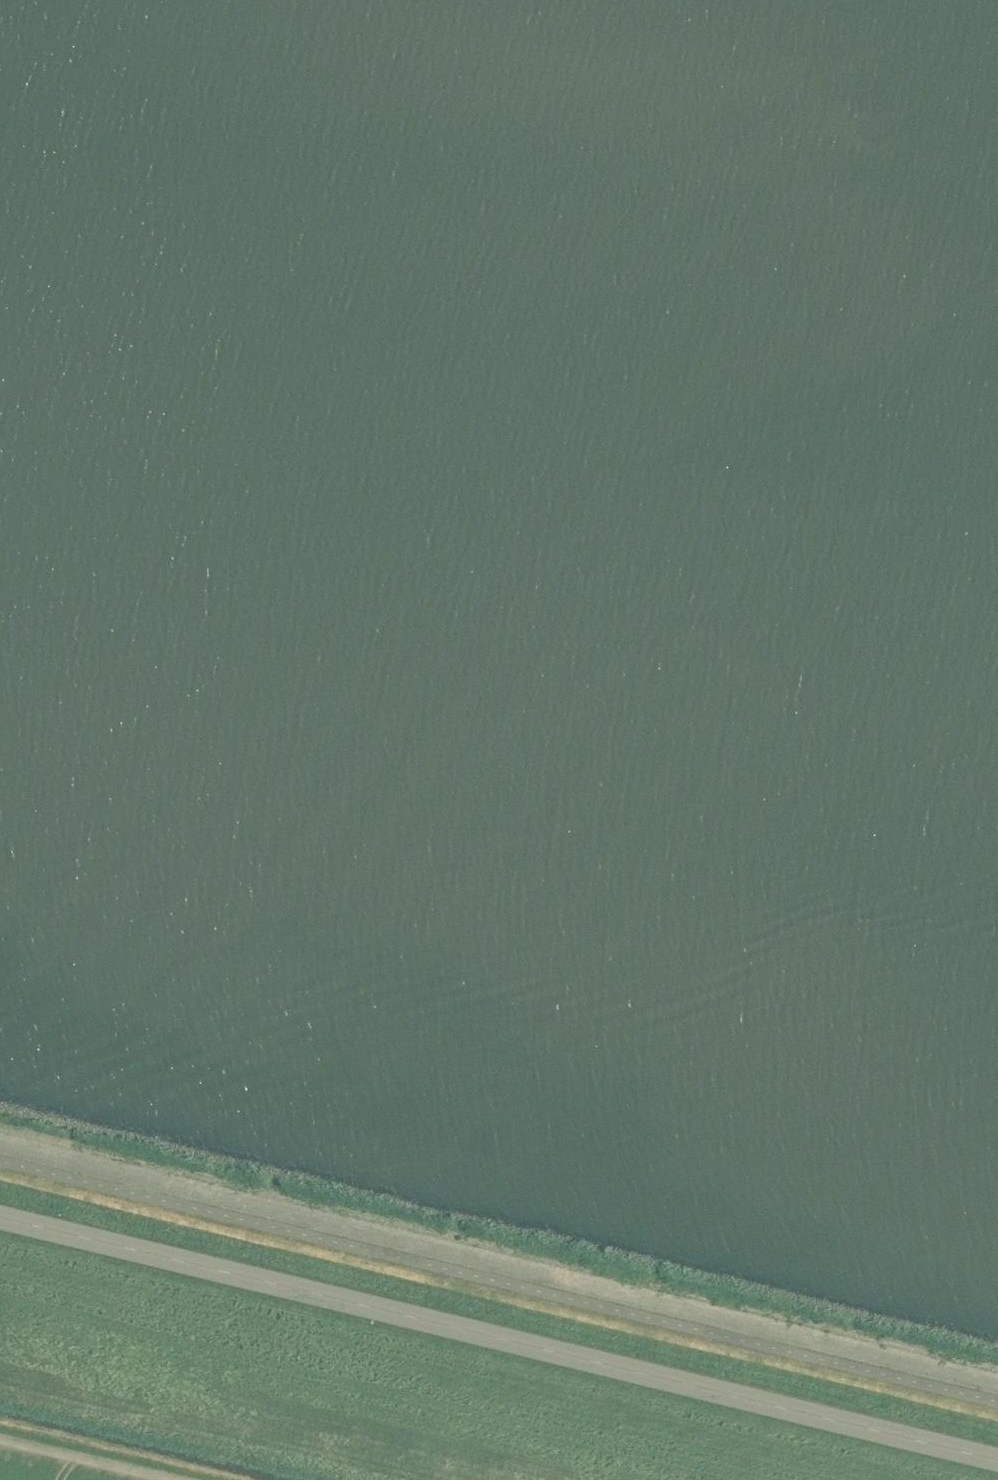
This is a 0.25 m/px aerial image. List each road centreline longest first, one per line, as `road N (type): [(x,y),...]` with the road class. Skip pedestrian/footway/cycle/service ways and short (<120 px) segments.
road 1 (tertiary): [(997,1462),(0,1219)]

